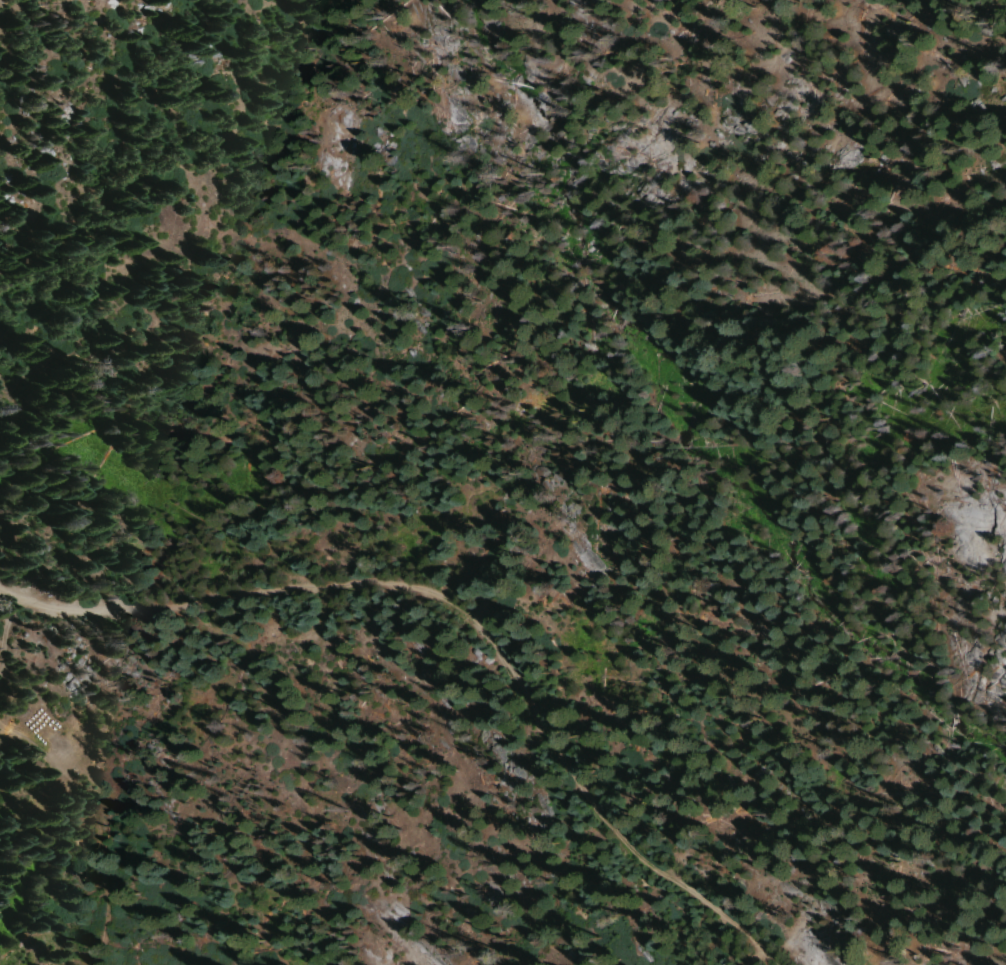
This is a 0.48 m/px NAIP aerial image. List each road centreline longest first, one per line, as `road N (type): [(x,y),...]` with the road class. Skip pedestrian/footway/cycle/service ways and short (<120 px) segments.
road 1 (track): [(683,964),(628,935),(569,871),(548,748),(458,641),(394,599),(335,582),(0,591)]

